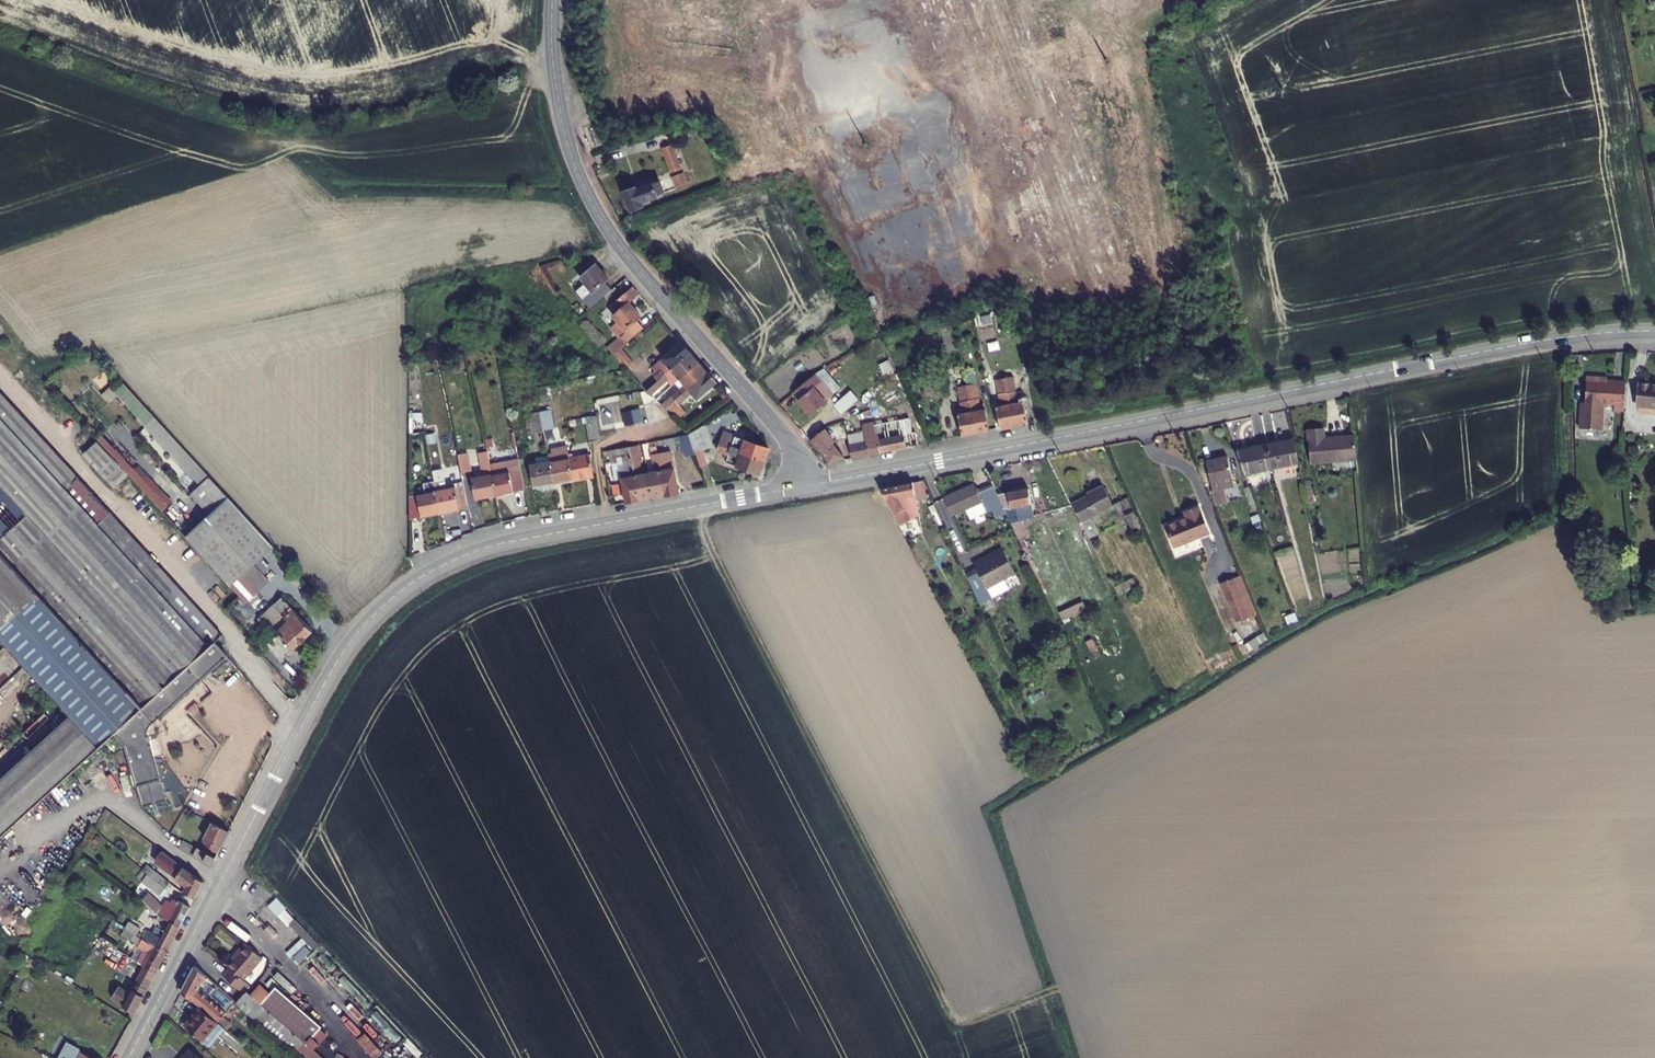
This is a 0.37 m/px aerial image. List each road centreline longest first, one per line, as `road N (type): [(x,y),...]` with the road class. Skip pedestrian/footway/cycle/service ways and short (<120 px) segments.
road 1 (tertiary): [(1654,330),(1536,341),(809,485)]
road 2 (tertiary): [(212,898),(344,651),(415,581),(501,543),(809,485)]
road 3 (tertiary): [(552,0),(559,104),(590,200),(634,263),(790,442),(809,485)]
road 4 (tertiary): [(128,1057),(212,898)]
road 5 (unclassified): [(212,898),(330,1008)]

